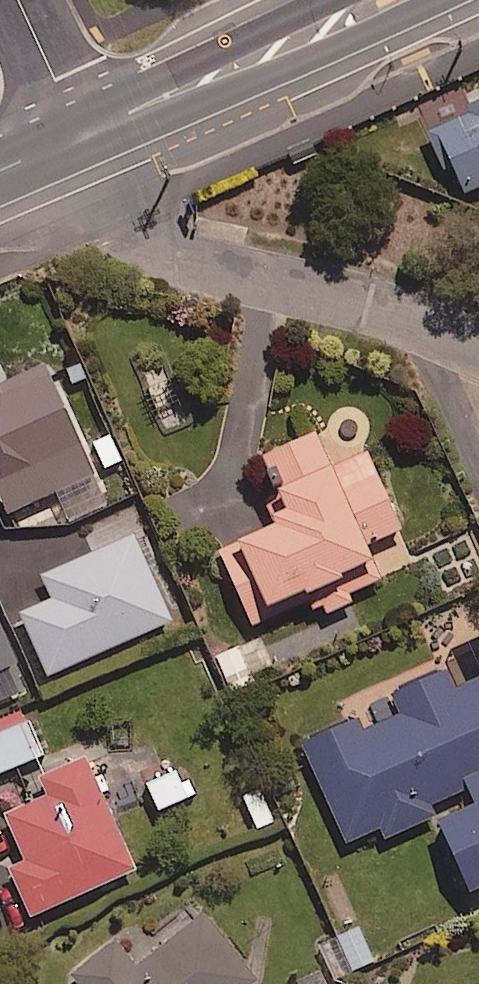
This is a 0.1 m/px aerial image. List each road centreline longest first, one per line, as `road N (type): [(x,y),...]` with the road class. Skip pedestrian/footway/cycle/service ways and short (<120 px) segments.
road 1 (secondary): [(383,0),(78,136)]
road 2 (residential): [(17,0),(78,136)]

